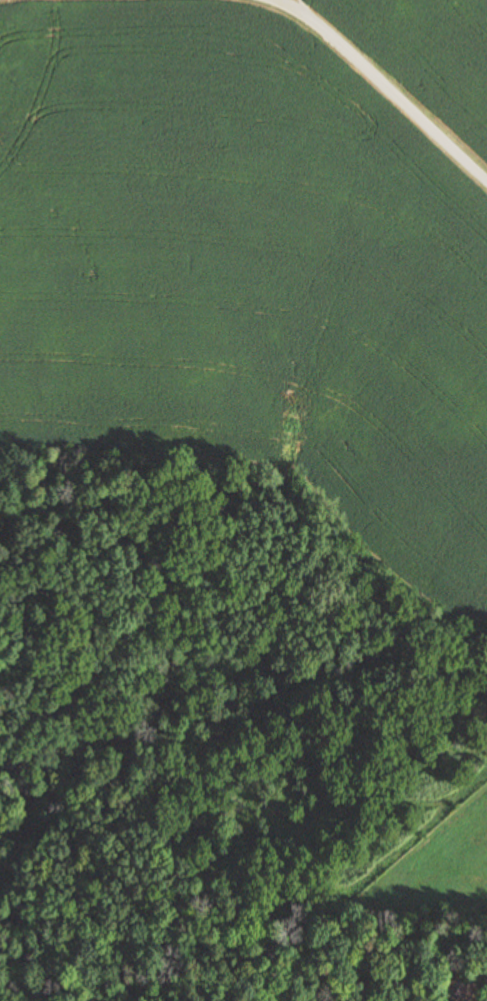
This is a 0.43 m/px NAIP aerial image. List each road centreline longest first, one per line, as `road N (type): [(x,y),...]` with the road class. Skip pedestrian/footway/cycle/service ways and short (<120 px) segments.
road 1 (residential): [(486,181),(323,28),(274,0)]

